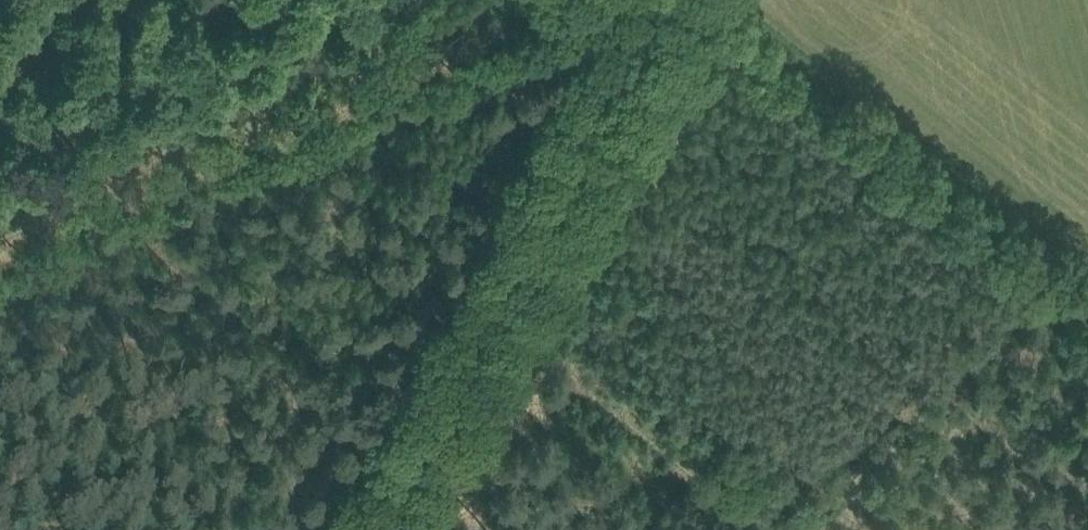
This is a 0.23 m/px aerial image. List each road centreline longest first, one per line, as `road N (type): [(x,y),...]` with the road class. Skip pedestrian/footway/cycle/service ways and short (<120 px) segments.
road 1 (track): [(376,529),(663,0)]

